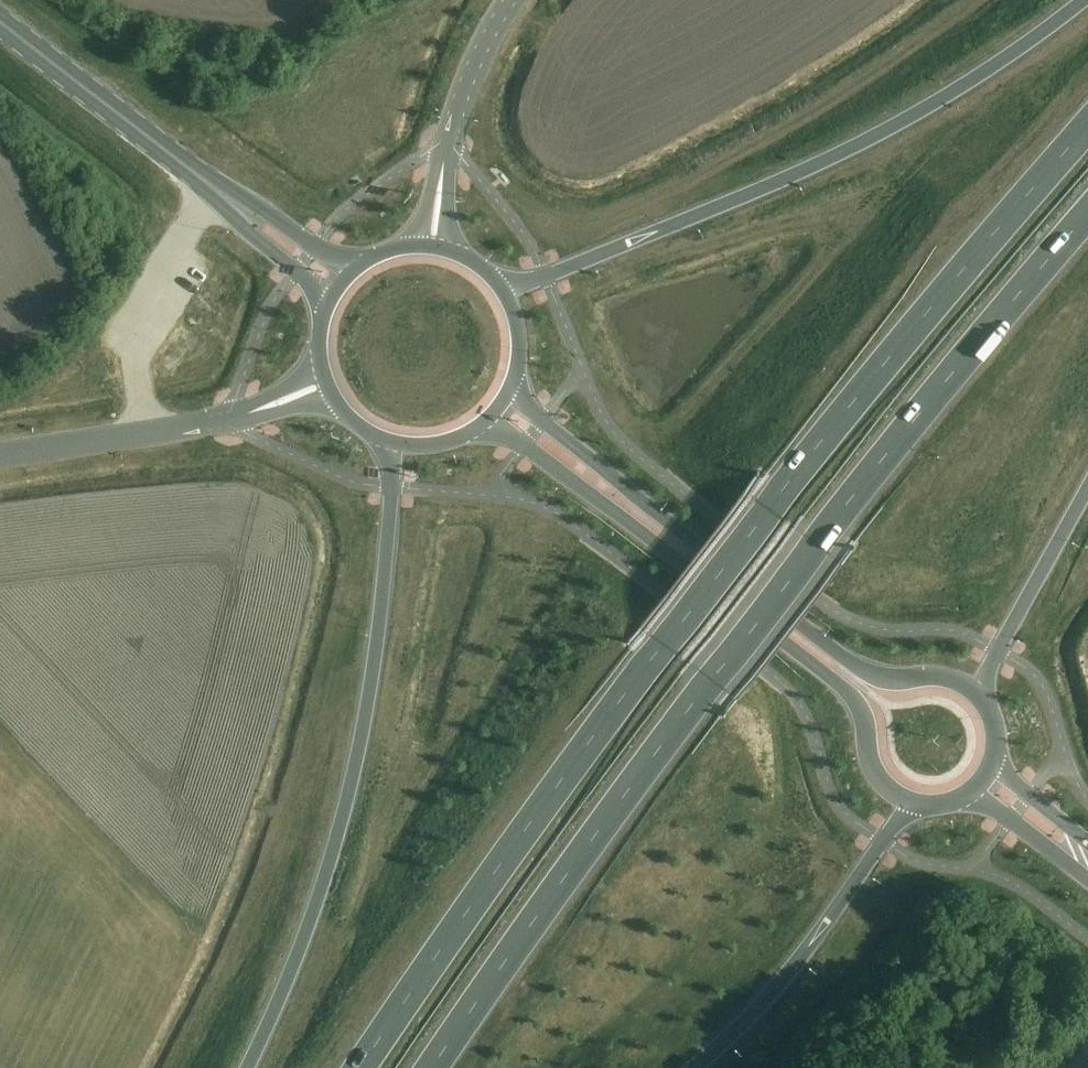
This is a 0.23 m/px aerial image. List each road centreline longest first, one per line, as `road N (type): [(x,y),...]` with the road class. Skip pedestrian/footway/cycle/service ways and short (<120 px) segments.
road 1 (trunk): [(1087,128),(770,506),(583,746),(360,1067)]
road 2 (trunk): [(431,1067),(711,681),(1087,217)]
road 3 (trunk): [(1084,0),(986,73),(849,150),(547,276),(501,288)]
road 4 (trunk): [(385,443),(390,519),(357,757),(318,895),(248,1067)]
road 5 (secondary): [(482,427),(524,446),(848,693),(876,778),(917,806)]
road 6 (secondary): [(980,697),(944,677),(885,680),(861,672),(540,420),(513,387)]
road 7 (trunk): [(695,1067),(816,939),(917,806)]
road 8 (unclassified): [(0,455),(191,426),(327,385)]
road 9 (secondary): [(215,189),(0,20)]
road 10 (tertiary): [(431,248),(454,123),(508,0)]
road 11 (trunk): [(980,697),(1087,492)]
road 12 (secondary): [(215,189),(328,307)]
road 13 (secondary): [(355,269),(215,189)]
road 14 (secondary): [(969,794),(1087,881)]
road 15 (secondary): [(1087,844),(993,764)]

